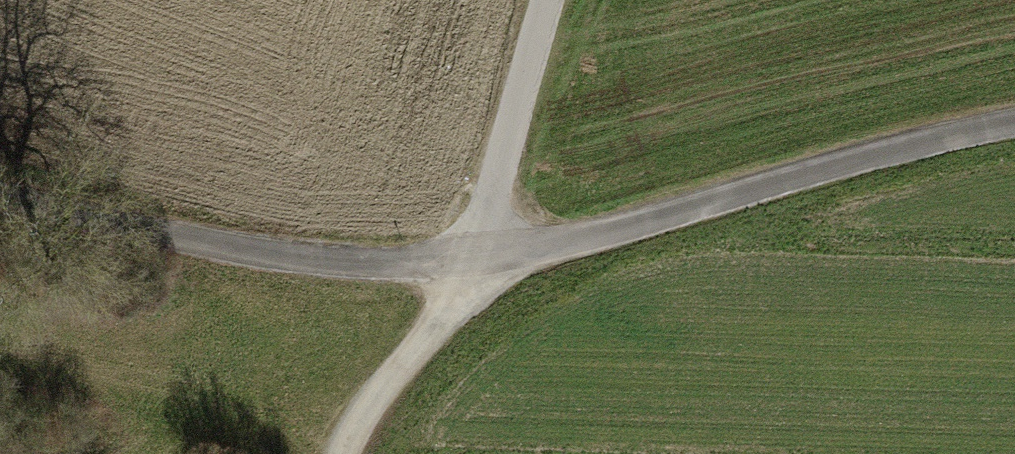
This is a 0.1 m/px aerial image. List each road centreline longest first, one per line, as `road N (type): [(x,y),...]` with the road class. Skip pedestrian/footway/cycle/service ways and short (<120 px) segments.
road 1 (track): [(0,199),(241,250),(358,263),(471,258),(584,240),(832,166),(1014,123)]
road 2 (track): [(340,453),(370,404),(437,326),(471,258),(547,0)]

